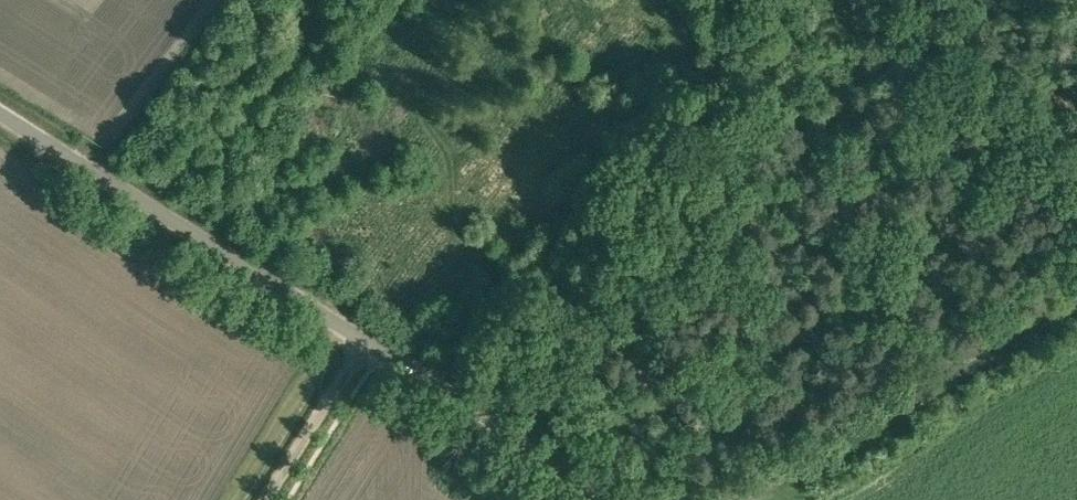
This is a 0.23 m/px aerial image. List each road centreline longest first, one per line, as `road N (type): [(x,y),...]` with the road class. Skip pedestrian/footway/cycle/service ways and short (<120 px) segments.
road 1 (unclassified): [(619,499),(0,115)]
road 2 (unclassified): [(726,499),(1076,293)]
road 3 (track): [(367,345),(271,499)]

